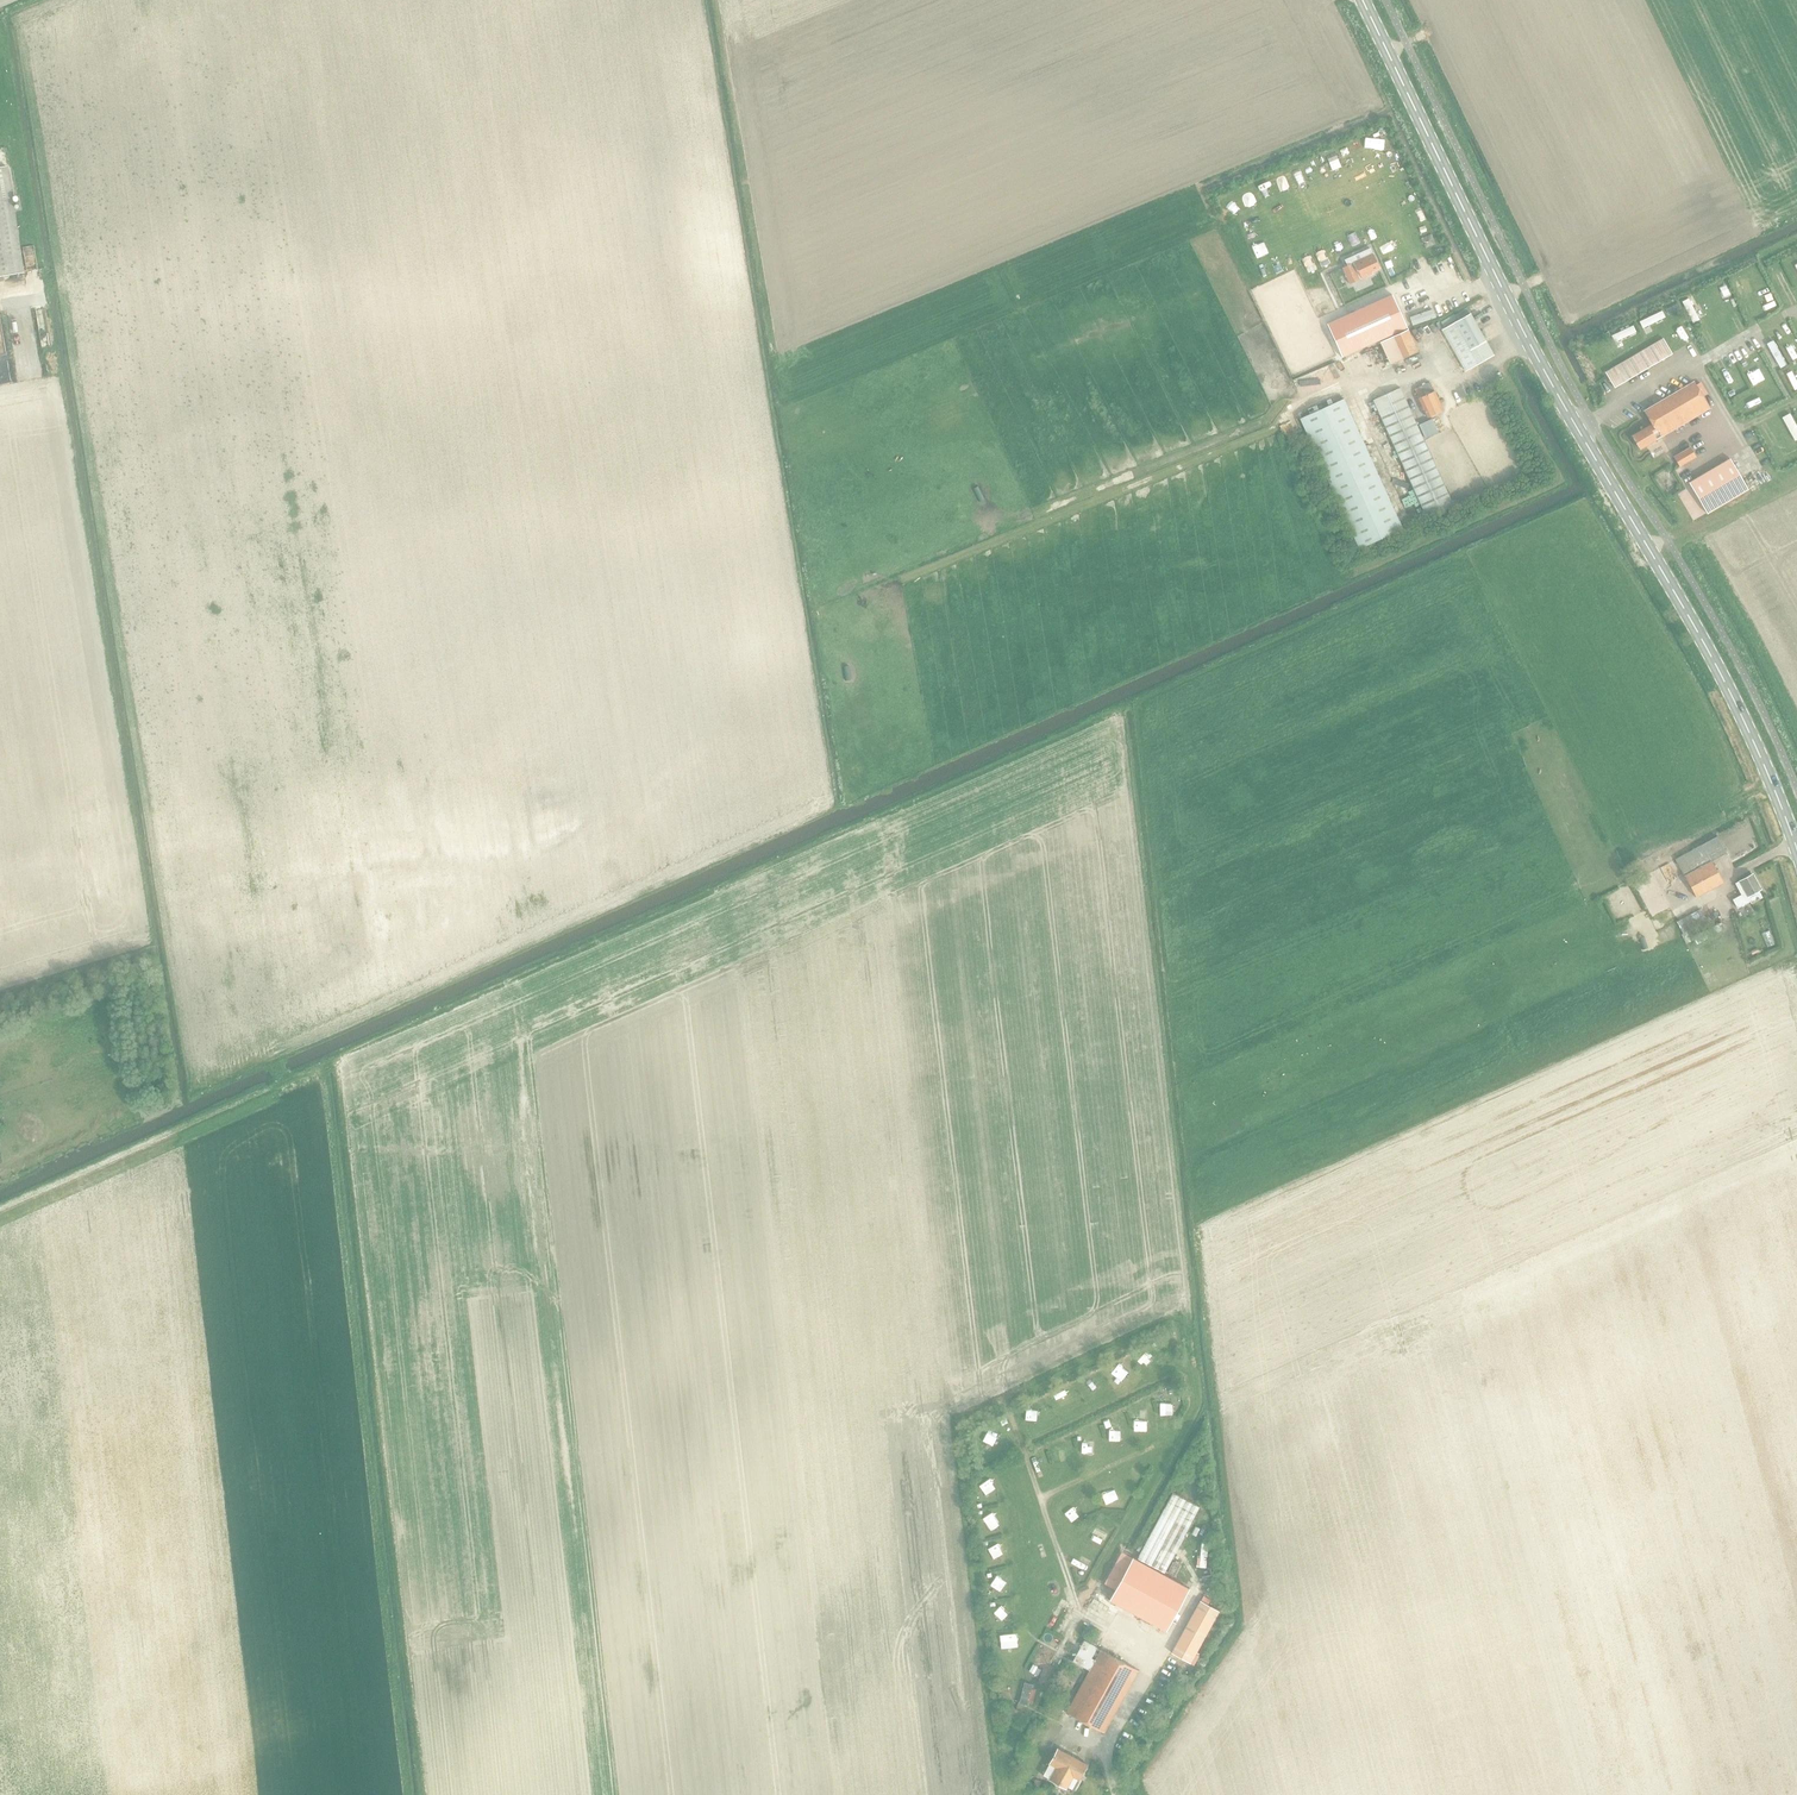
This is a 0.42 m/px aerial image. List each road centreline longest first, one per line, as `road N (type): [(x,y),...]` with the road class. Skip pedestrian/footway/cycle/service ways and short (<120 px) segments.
road 1 (secondary): [(1796,850),(1715,662),(1528,340),(1363,0)]
road 2 (track): [(1002,1356),(1075,1617)]

